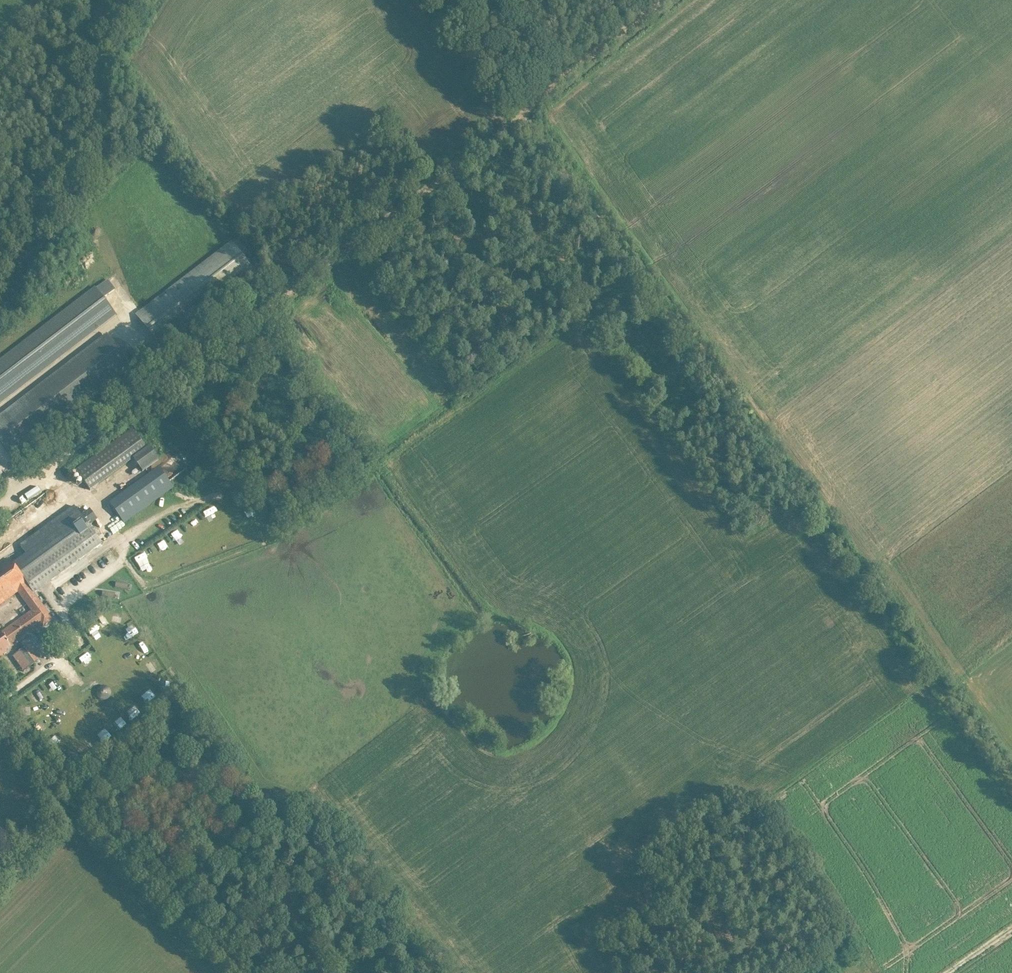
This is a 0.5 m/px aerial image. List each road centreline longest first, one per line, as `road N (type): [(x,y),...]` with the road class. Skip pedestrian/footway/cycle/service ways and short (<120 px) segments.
road 1 (track): [(522,113),(1011,781)]
road 2 (track): [(0,505),(522,113)]
road 3 (track): [(641,277),(283,534),(151,584),(114,541)]
road 4 (unclassified): [(242,972),(0,724)]
road 5 (track): [(668,0),(522,113)]
road 6 (track): [(317,824),(260,845),(174,903)]
road 7 (track): [(437,0),(522,113)]
road 8 (track): [(225,498),(190,500),(114,541)]

